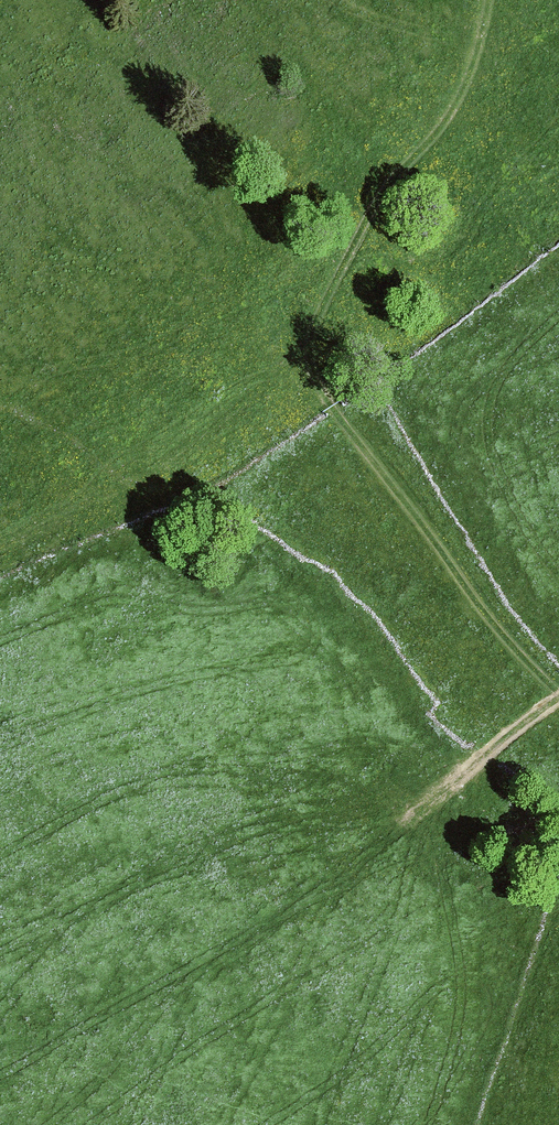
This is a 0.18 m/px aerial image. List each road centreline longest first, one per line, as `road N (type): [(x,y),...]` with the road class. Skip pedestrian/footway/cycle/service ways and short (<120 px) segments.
road 1 (track): [(558,696),(496,629),(358,447),(326,388),(336,300),(352,258),(385,191),(459,97),(487,0)]
road 2 (track): [(331,402),(282,405),(248,423),(161,499),(83,517),(0,556)]
road 3 (track): [(415,821),(558,700)]

